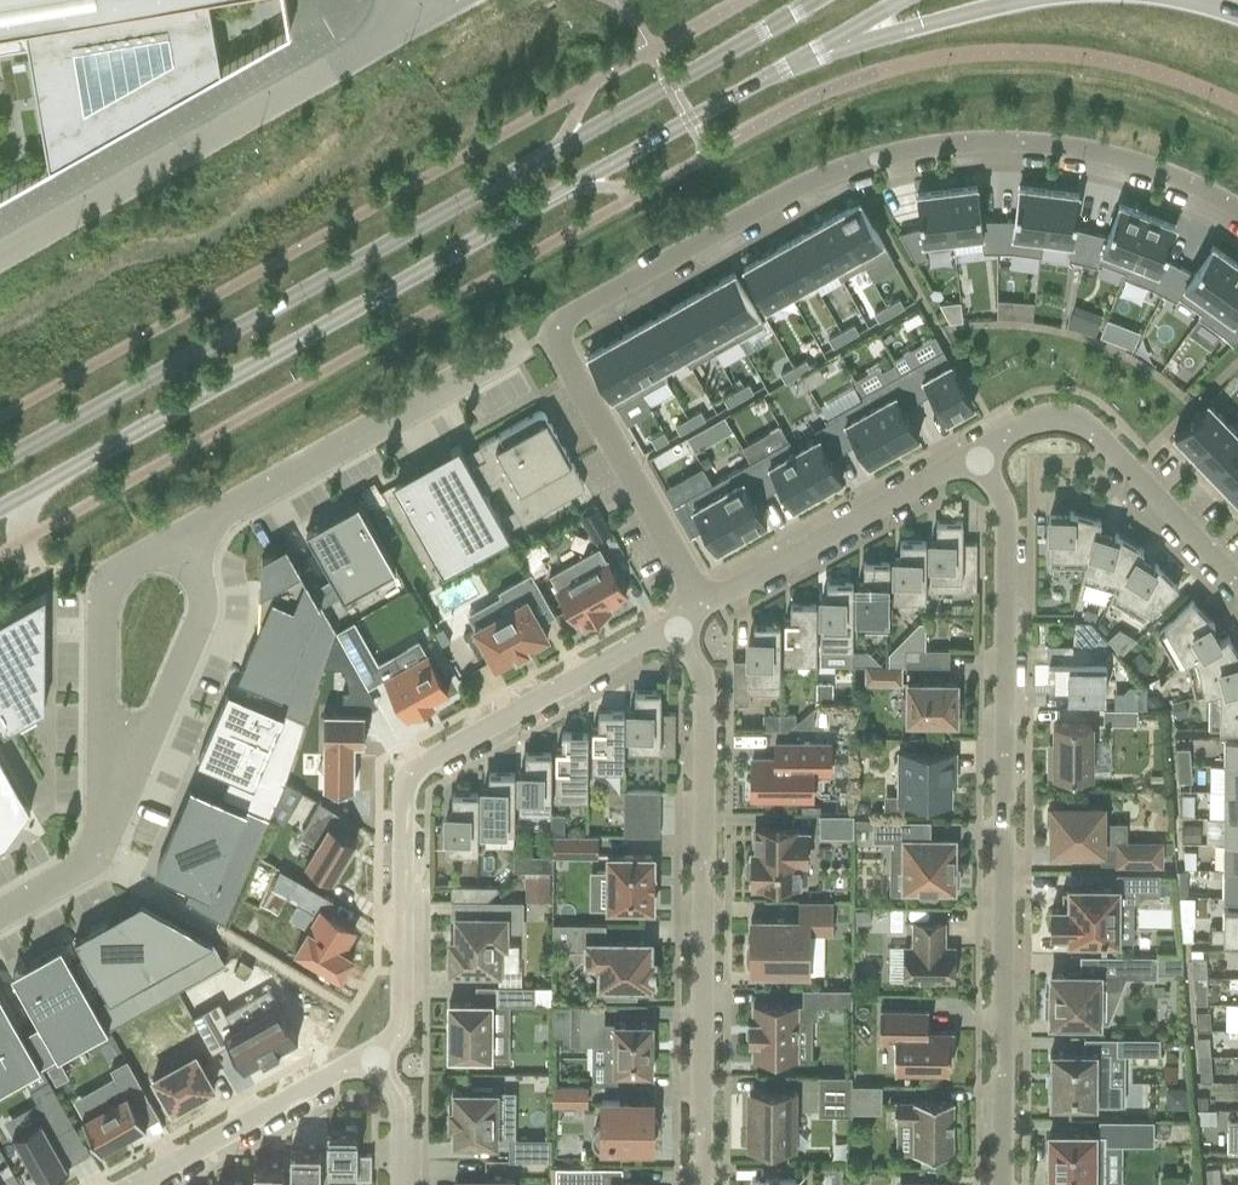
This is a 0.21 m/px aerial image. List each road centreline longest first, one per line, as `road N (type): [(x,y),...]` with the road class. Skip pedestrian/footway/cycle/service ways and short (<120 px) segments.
road 1 (residential): [(1237,212),(1203,188),(1123,161),(958,144),(804,184),(560,320),(550,335),(707,610)]
road 2 (secondary): [(0,510),(831,43)]
road 3 (secondary): [(823,0),(0,465)]
road 4 (residential): [(999,1184),(1005,517),(975,460)]
road 5 (residential): [(374,1059),(402,1034),(404,797),(412,779),(672,630)]
road 6 (residential): [(698,1184),(702,683),(672,630)]
road 7 (unclassified): [(0,255),(432,12)]
road 8 (residential): [(526,347),(178,539)]
road 9 (residential): [(975,460),(1027,429),(1055,422),(1080,427),(1237,586)]
road 10 (residential): [(707,610),(975,460)]
road 11 (residential): [(178,539),(107,586),(99,617),(101,697),(113,769)]
road 12 (residential): [(145,1184),(374,1059)]
road 13 (residential): [(113,769),(163,706),(202,606),(178,539)]
road 14 (secondary): [(831,43),(1044,0)]
road 15 (residential): [(113,769),(95,856),(77,878),(0,921)]
road 16 (residential): [(398,1184),(398,1104),(374,1059)]

